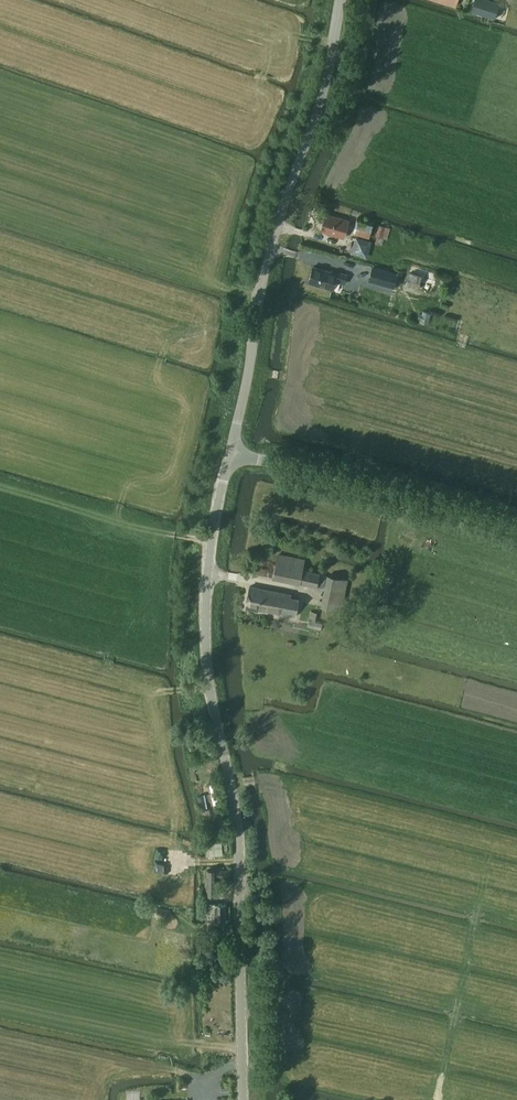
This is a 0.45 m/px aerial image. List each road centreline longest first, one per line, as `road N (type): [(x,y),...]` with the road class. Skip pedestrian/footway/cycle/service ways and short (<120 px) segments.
road 1 (unclassified): [(243,1099),(238,824),(206,668),(205,613),(230,454)]
road 2 (unclassified): [(230,454),(273,242),(329,71),(341,0)]
road 3 (unclassified): [(516,525),(230,454)]

